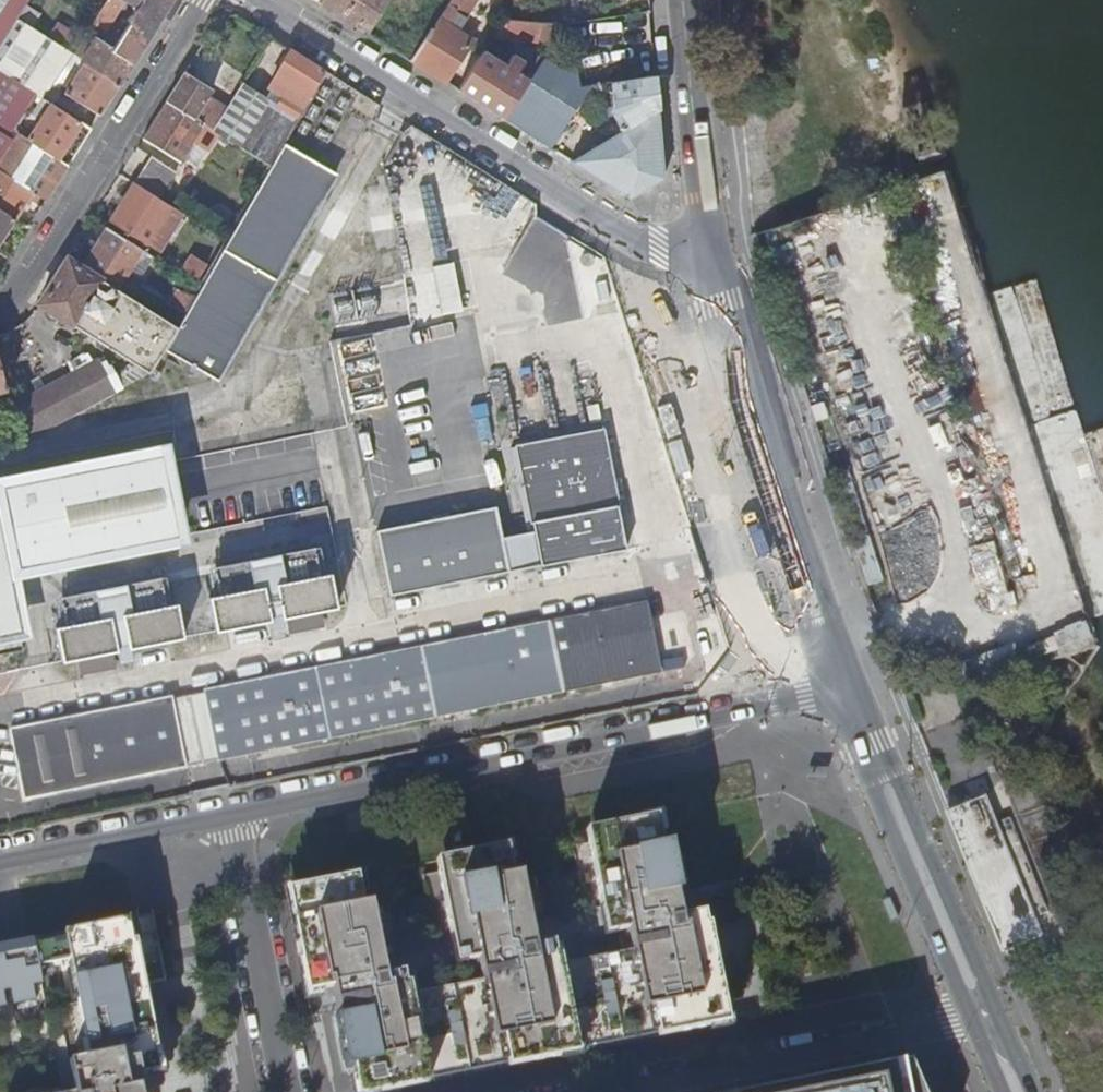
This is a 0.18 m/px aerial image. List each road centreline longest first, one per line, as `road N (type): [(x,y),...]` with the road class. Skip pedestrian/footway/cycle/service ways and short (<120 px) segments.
road 1 (unclassified): [(232,813),(853,692)]
road 2 (residential): [(252,0),(658,251),(714,295)]
road 3 (secondary): [(853,692),(762,462),(714,295)]
road 4 (residential): [(200,0),(22,298),(0,311)]
road 5 (residential): [(981,1016),(618,1091)]
road 6 (secondary): [(981,1016),(853,692)]
road 7 (secondary): [(714,295),(684,0)]
road 8 (residential): [(232,813),(287,1091)]
road 9 (unclassified): [(0,860),(232,813)]

